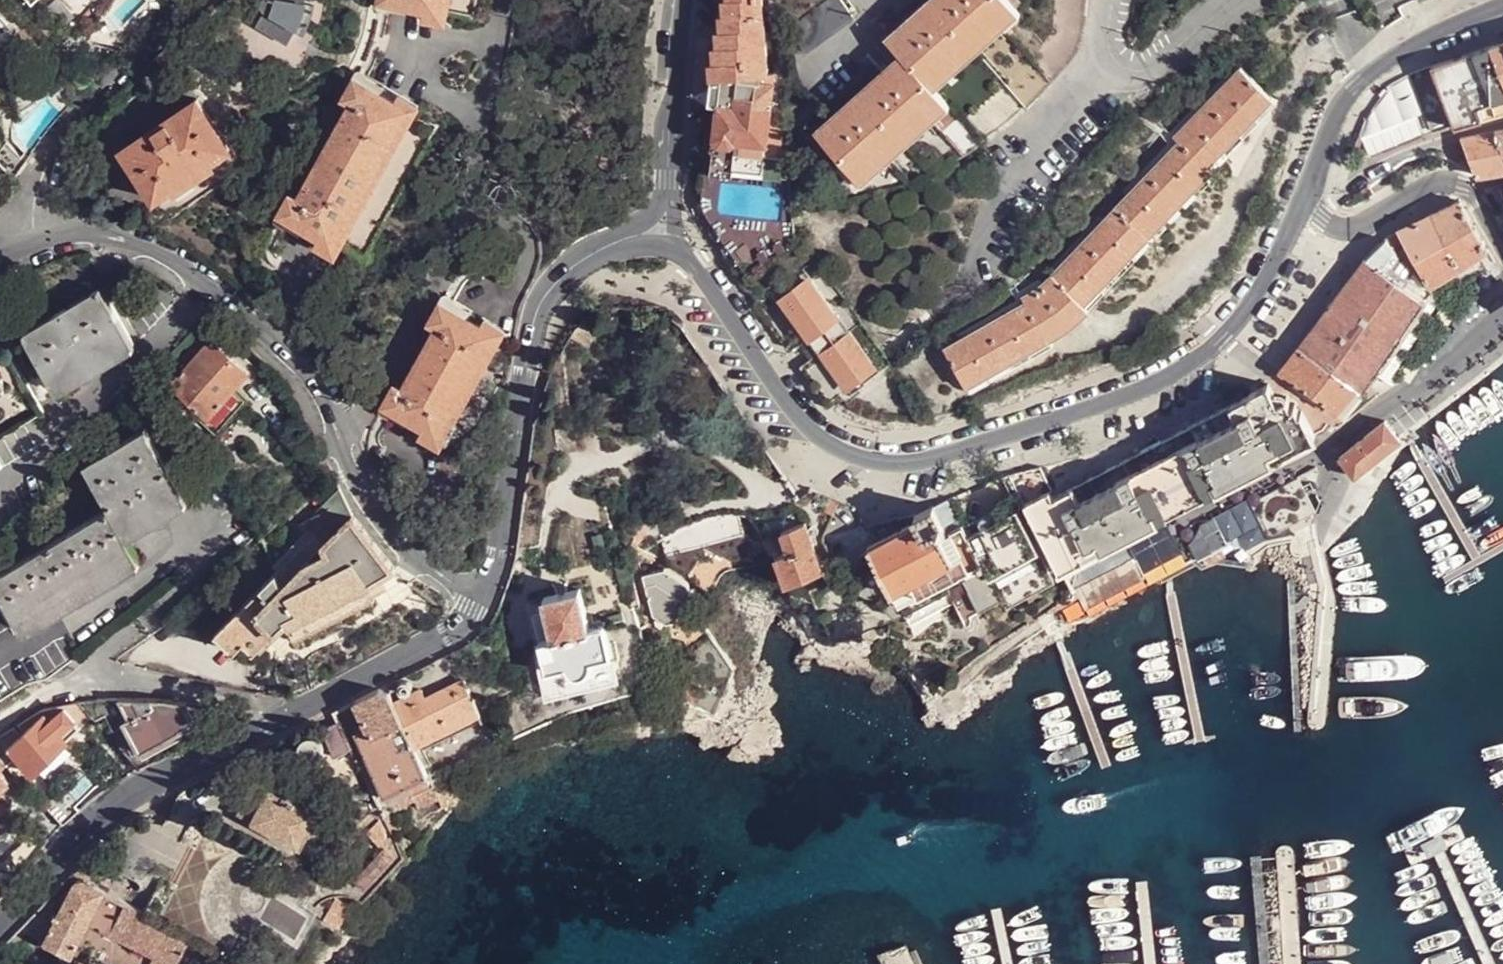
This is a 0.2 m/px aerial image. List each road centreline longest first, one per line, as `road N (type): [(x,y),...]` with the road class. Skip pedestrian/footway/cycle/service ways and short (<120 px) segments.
road 1 (residential): [(682,253),(813,434),(854,457),(890,464),(928,461),(1107,402),(1198,359),(1249,308),(1302,203)]
road 2 (residential): [(482,596),(414,559),(366,493),(324,391),(241,303),(162,252),(100,233),(37,236)]
road 3 (residential): [(0,922),(121,800),(447,632),(482,596)]
road 4 (residential): [(482,596),(543,299),(572,266),(613,244)]
road 5 (residential): [(1302,203),(1337,113),(1356,86),(1415,42),(1502,7)]
road 6 (residential): [(37,236),(34,195),(69,121),(190,0)]
road 7 (residential): [(1302,203),(1332,227),(1359,226),(1451,180),(1472,188),(1502,243)]
road 8 (residential): [(683,0),(669,178)]

